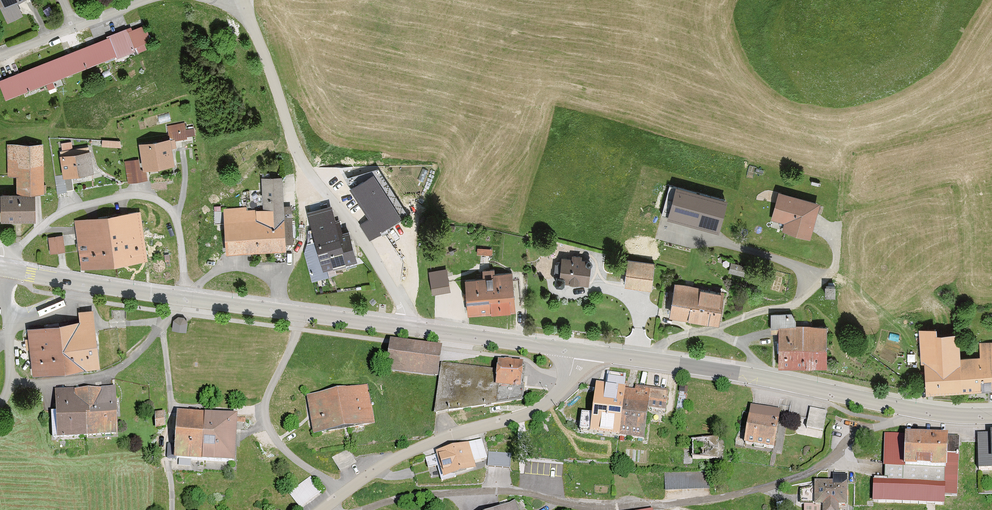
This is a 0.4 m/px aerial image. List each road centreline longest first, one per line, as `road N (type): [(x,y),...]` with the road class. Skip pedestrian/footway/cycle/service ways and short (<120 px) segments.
road 1 (secondary): [(576,351),(757,376),(939,414),(991,415)]
road 2 (secondary): [(6,270),(410,328)]
road 3 (residential): [(410,328),(358,234),(307,169),(244,4)]
road 4 (unclassified): [(576,351),(568,380),(543,404),(398,456),(322,509)]
road 5 (secondary): [(410,328),(576,351)]
road 6 (residential): [(143,0),(0,54)]

